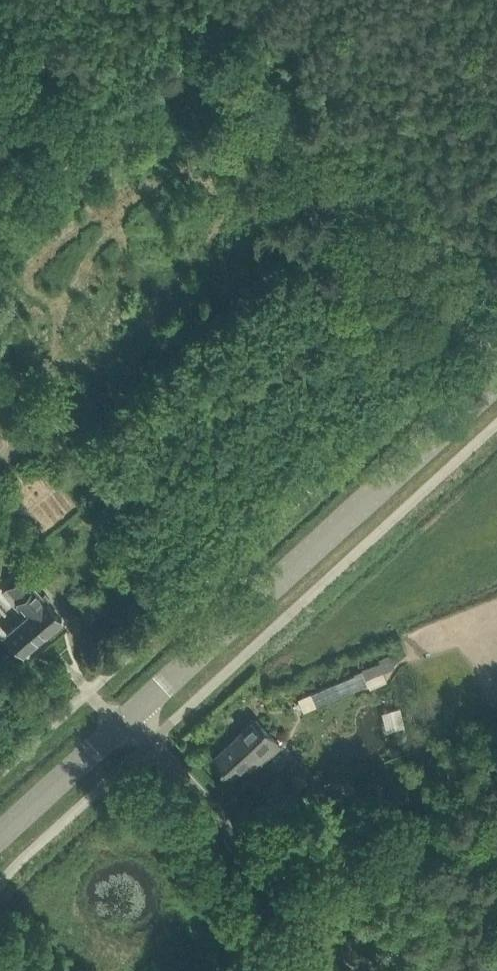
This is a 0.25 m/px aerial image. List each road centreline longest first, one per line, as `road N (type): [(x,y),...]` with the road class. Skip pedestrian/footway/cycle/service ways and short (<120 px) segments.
road 1 (secondary): [(130,717),(496,380)]
road 2 (track): [(0,20),(108,128),(0,231)]
road 3 (unclassified): [(303,905),(130,717)]
road 4 (secondary): [(0,835),(130,717)]

